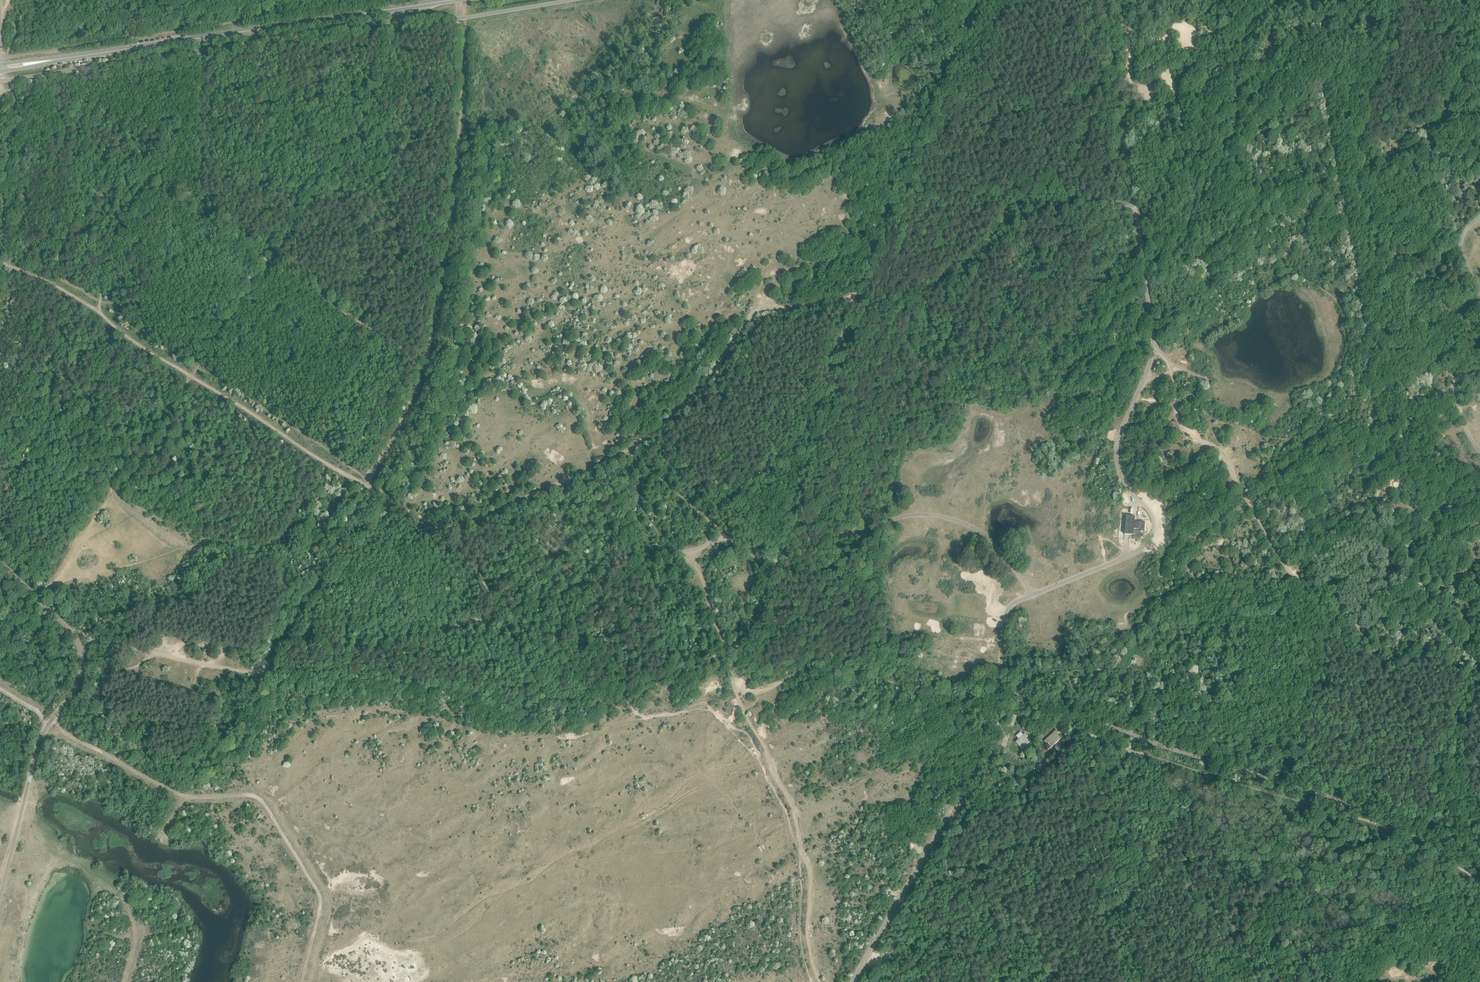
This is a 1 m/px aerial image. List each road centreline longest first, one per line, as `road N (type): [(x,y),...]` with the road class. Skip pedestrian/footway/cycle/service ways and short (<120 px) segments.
road 1 (secondary): [(0,68),(452,0)]
road 2 (track): [(179,793),(256,795),(267,805),(322,901),(302,981)]

